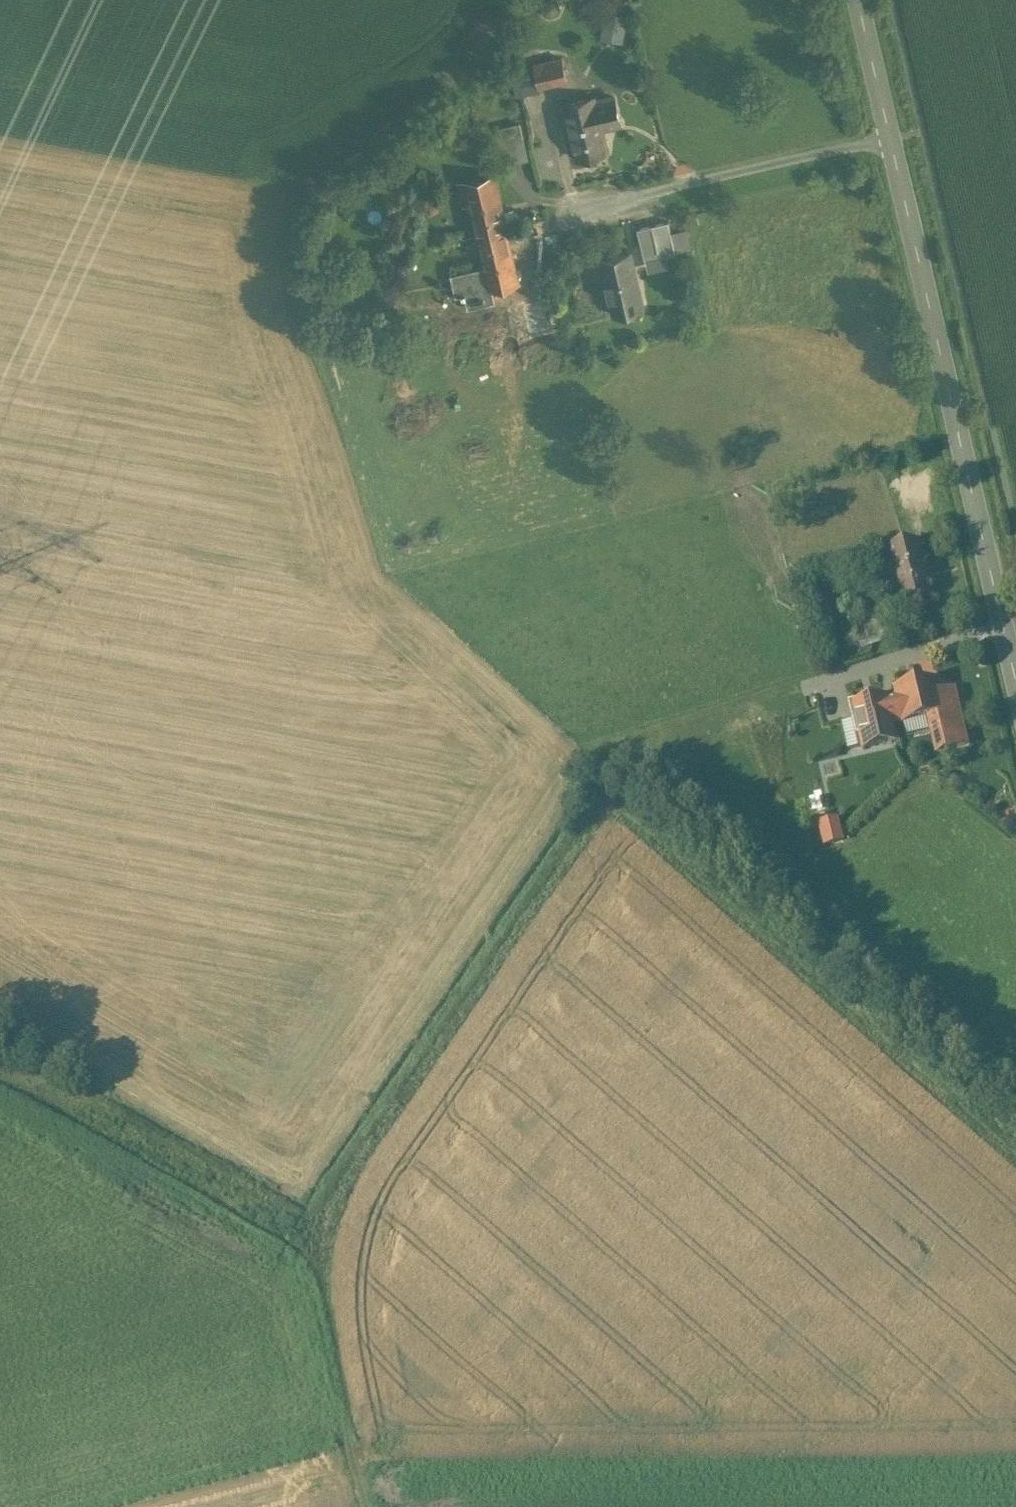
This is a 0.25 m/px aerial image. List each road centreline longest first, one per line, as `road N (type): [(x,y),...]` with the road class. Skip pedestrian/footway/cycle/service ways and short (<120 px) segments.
road 1 (secondary): [(857,0),(1015,678)]
road 2 (track): [(589,755),(829,679)]

